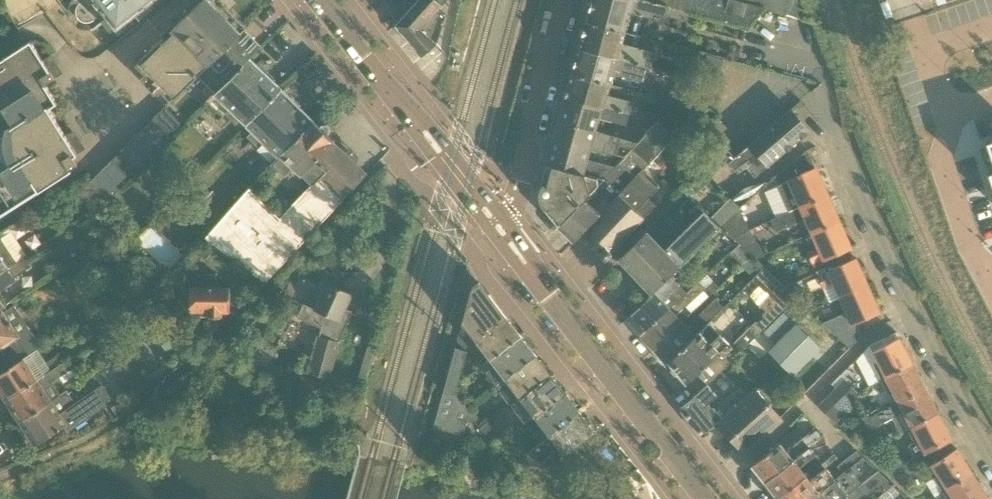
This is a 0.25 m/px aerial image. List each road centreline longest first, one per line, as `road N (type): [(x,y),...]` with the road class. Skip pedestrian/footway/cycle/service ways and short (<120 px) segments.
road 1 (tertiary): [(703,495),(494,221)]
road 2 (tertiary): [(494,221),(320,0)]
road 3 (residential): [(911,320),(867,340),(703,495)]
road 4 (residential): [(911,320),(819,101)]
road 5 (residential): [(494,221),(510,206),(566,0)]
road 6 (residential): [(991,468),(911,320)]
road 7 (residential): [(945,113),(942,167),(984,272)]

